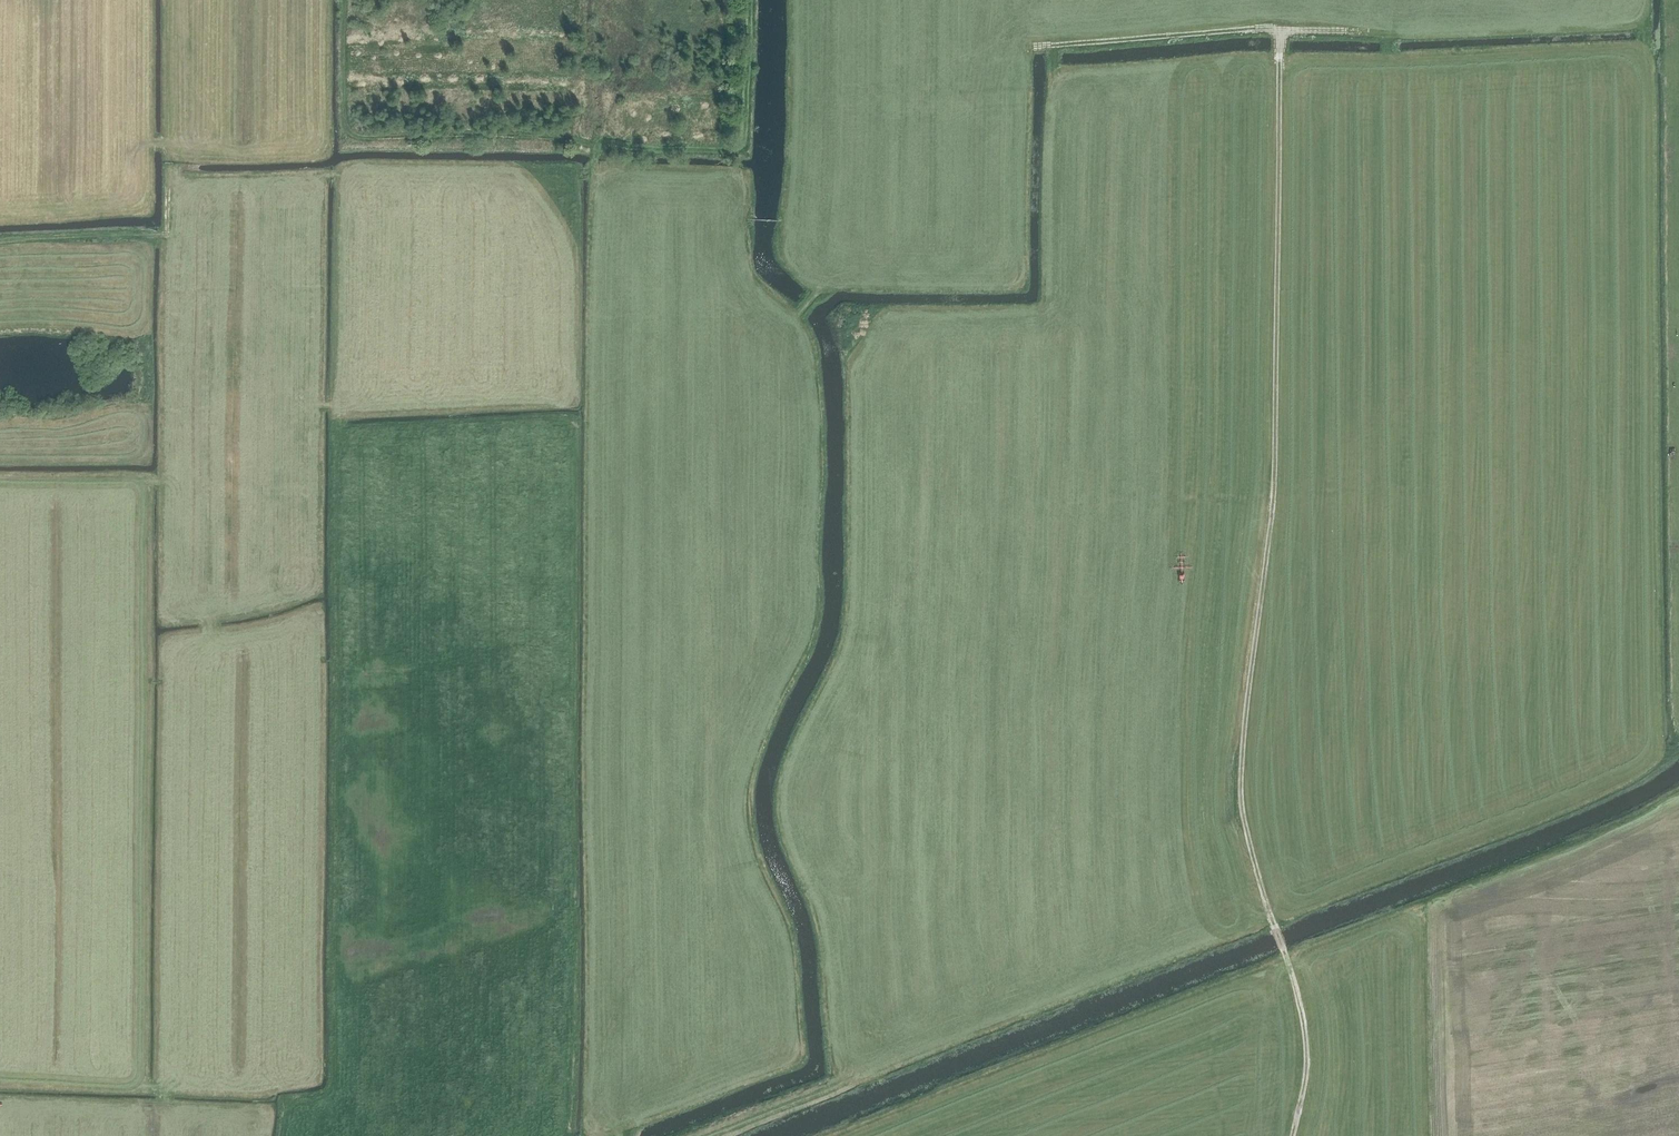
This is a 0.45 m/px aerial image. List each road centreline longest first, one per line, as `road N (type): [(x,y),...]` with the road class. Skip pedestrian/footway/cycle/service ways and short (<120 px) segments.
road 1 (track): [(1293,1135),(1308,1057),(1295,986),(1247,836),(1240,769),(1278,417),(1280,30)]
road 2 (track): [(1370,33),(1280,30),(1048,46)]

